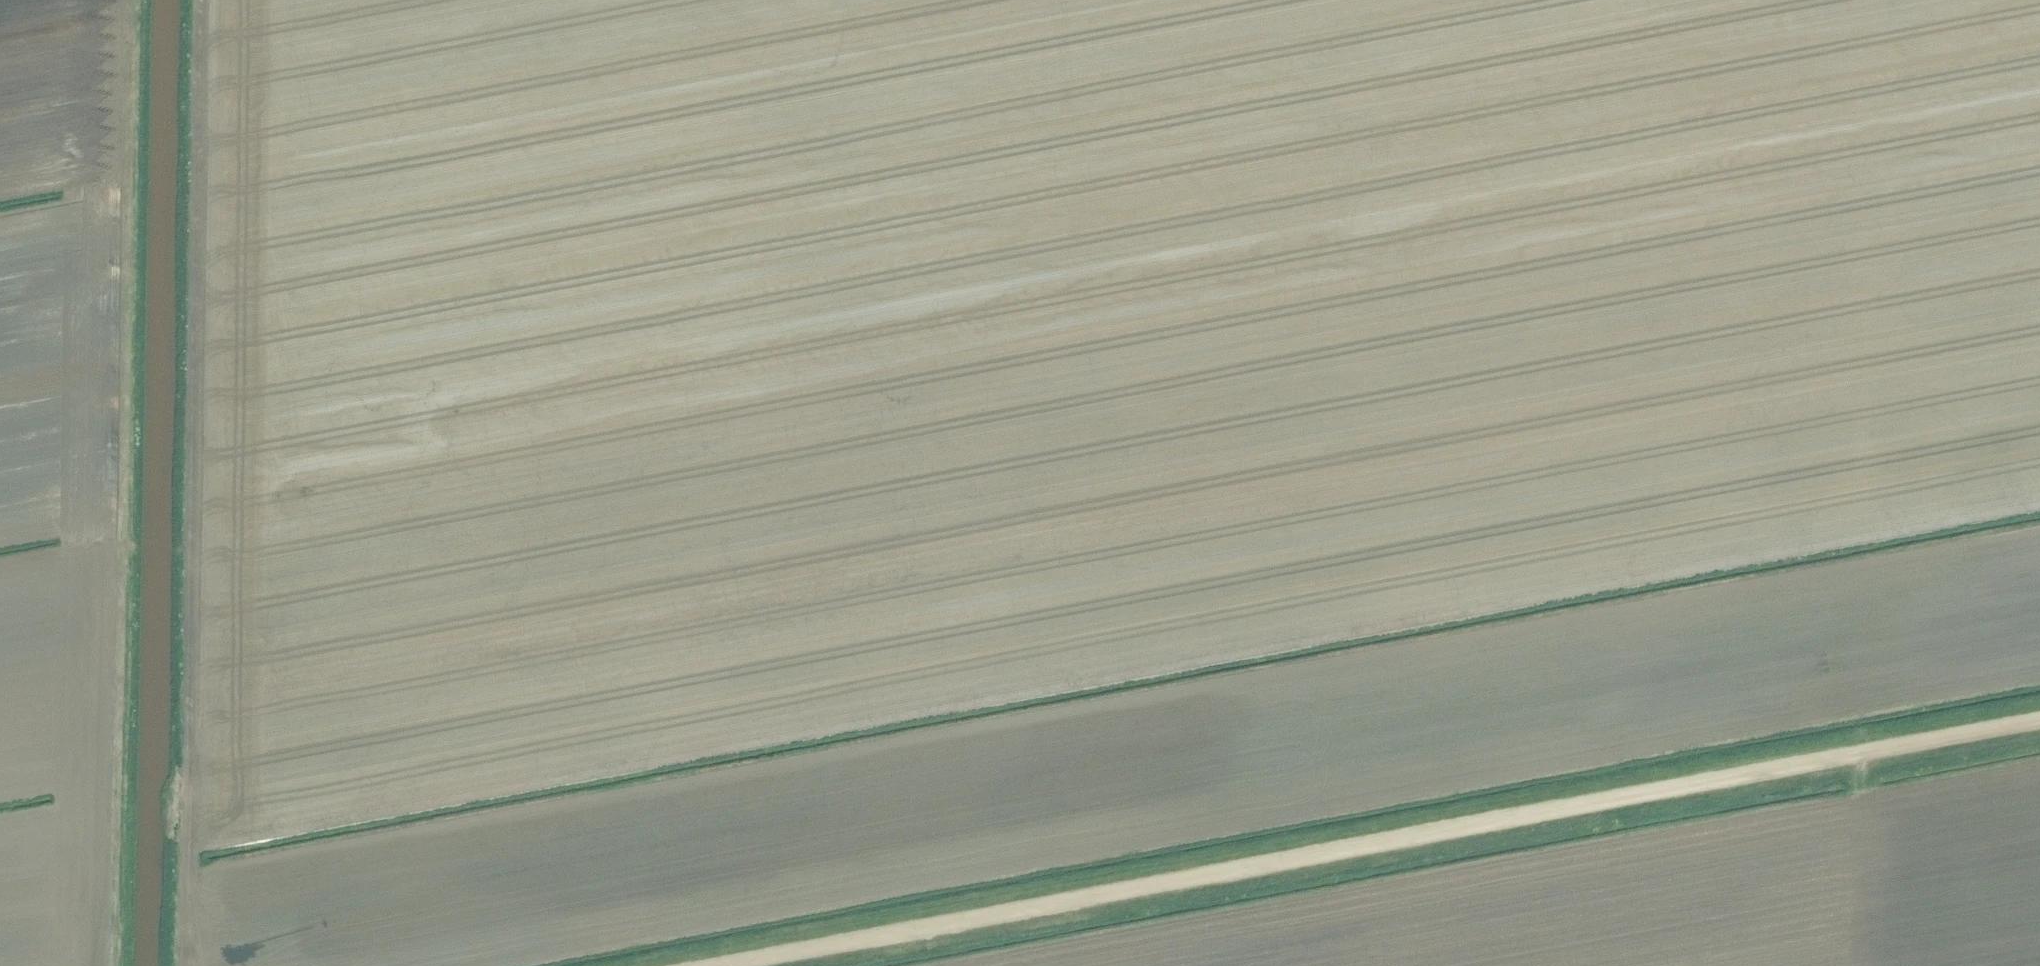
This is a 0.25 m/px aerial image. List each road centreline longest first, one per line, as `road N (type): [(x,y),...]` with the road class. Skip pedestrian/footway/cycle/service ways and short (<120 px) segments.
road 1 (unclassified): [(723,965),(2039,724)]

